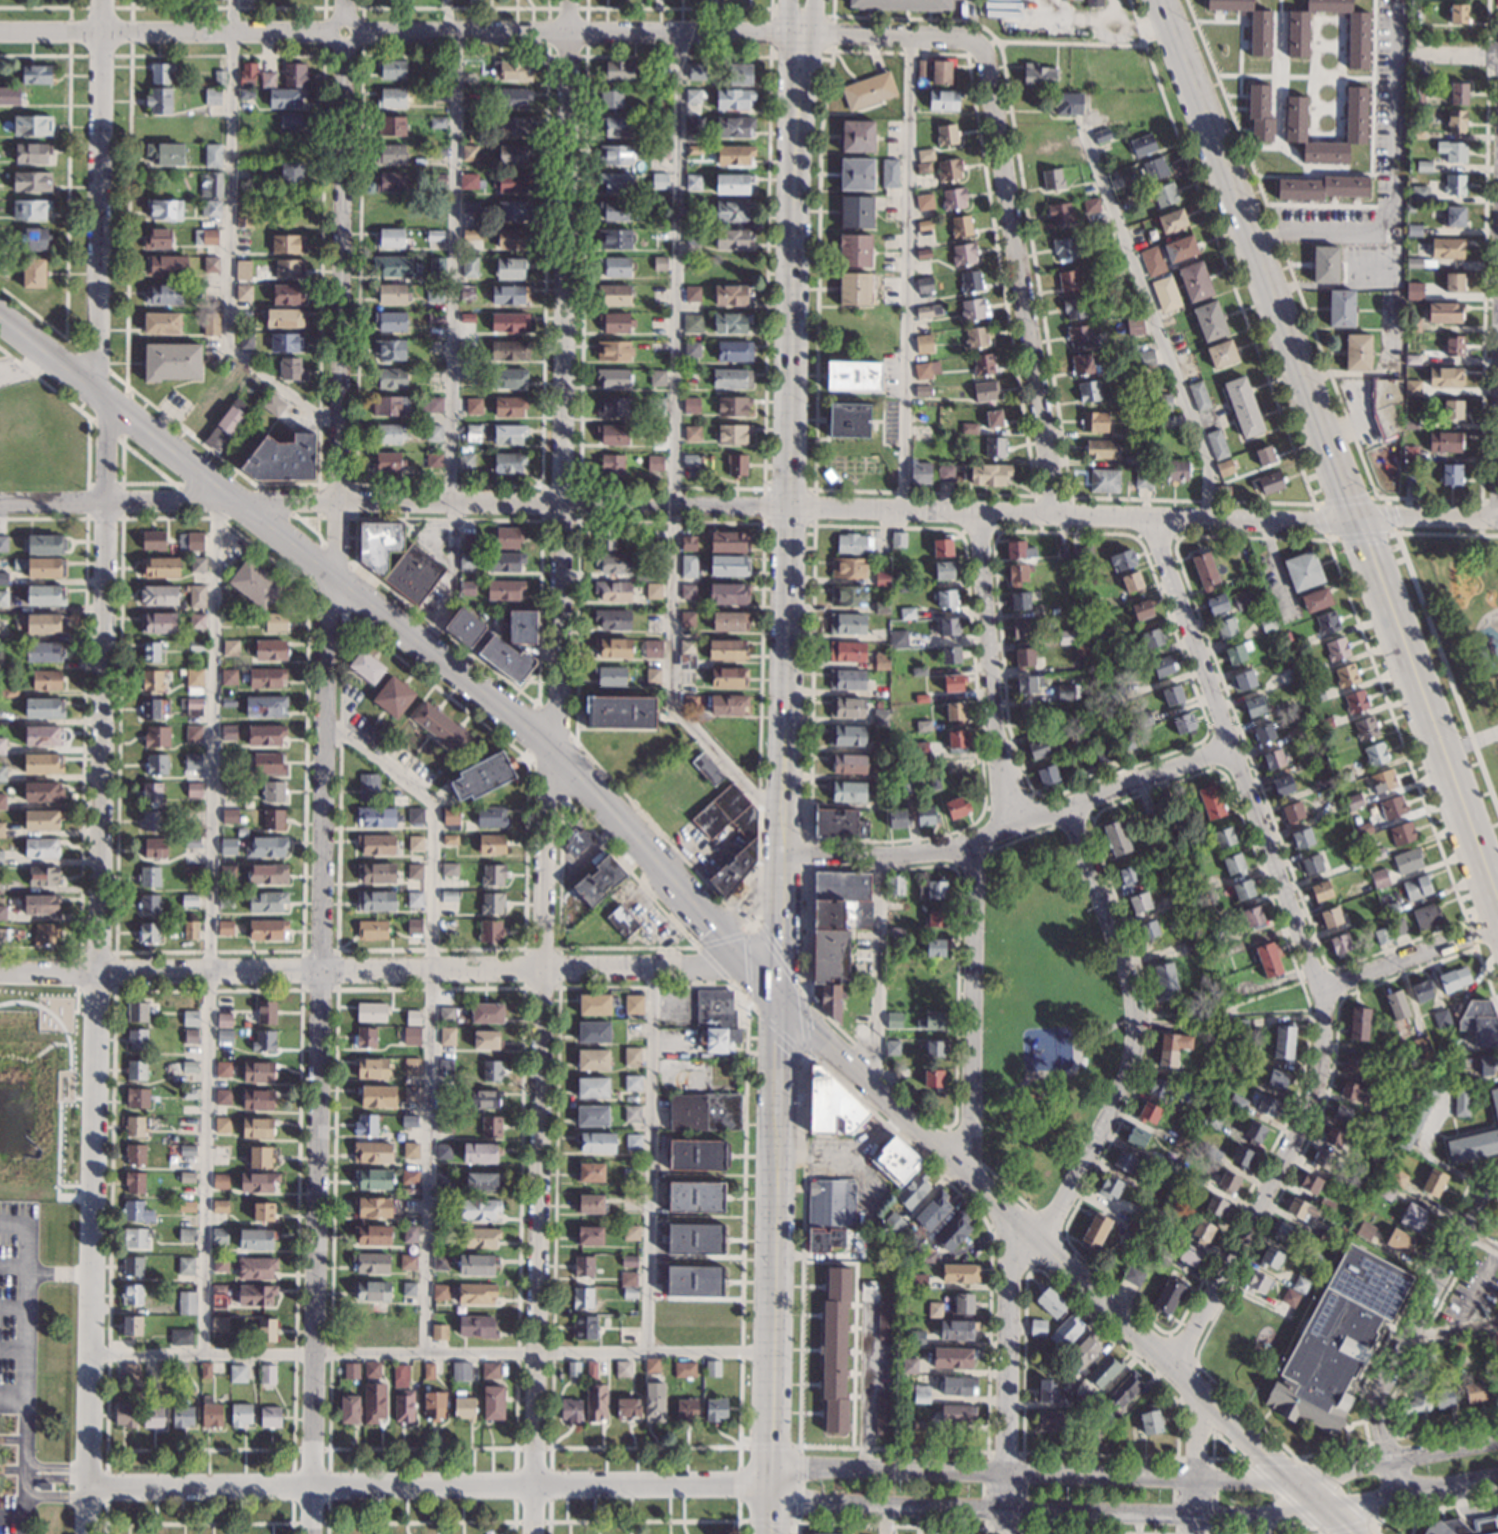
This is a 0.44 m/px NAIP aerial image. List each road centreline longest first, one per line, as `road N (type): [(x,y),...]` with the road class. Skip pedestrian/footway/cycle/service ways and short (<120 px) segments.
road 1 (residential): [(85,1533),(105,428),(95,372),(102,0)]
road 2 (residential): [(531,1533),(569,0)]
road 3 (residential): [(311,1533),(325,601),(336,556),(336,501)]
road 4 (tertiary): [(745,963),(531,730),(0,318)]
road 5 (residential): [(954,37),(0,33)]
road 6 (residential): [(1171,1366),(1304,1115),(1320,1063),(1323,1005),(1149,518)]
road 7 (residential): [(784,504),(0,504)]
road 8 (tertiary): [(1351,1533),(778,998)]
road 9 (residential): [(771,1482),(853,1500),(1280,1514),(1497,1473)]
road 10 (residential): [(771,1482),(86,1486)]
road 11 (residential): [(1389,1460),(1291,1479),(850,1467),(771,1482)]
road 12 (residential): [(1354,520),(784,504)]
road 13 (secondary): [(1354,520),(1153,0)]
road 14 (residential): [(542,968),(0,969)]
road 15 (tertiary): [(770,1533),(778,998)]
road 16 (residential): [(1057,515),(986,60),(969,39),(954,37)]
road 17 (residential): [(336,501),(346,0)]
road 18 (tertiary): [(778,998),(784,504)]
road 19 (tertiary): [(784,504),(800,34)]
road 20 (residential): [(1039,1243),(1128,1073),(1134,1039),(1130,984),(1066,807)]
road 21 (secondary): [(1497,901),(1354,520)]
road 22 (residential): [(968,1175),(974,846)]
road 23 (residential): [(1497,1182),(1486,1181),(1375,1396),(1389,1460)]
road 24 (residential): [(1005,1533),(1010,1215)]
road 25 (residential): [(1011,825),(980,514)]
road 26 (residential): [(1230,746),(1011,825),(974,846)]
road 27 (residential): [(745,963),(542,968)]
road 28 (residential): [(974,846),(781,853)]
road 29 (residential): [(1497,925),(1319,989)]
road 30 (residential): [(1497,522),(1354,520)]
road 31 (residential): [(1196,1533),(1198,1391)]

